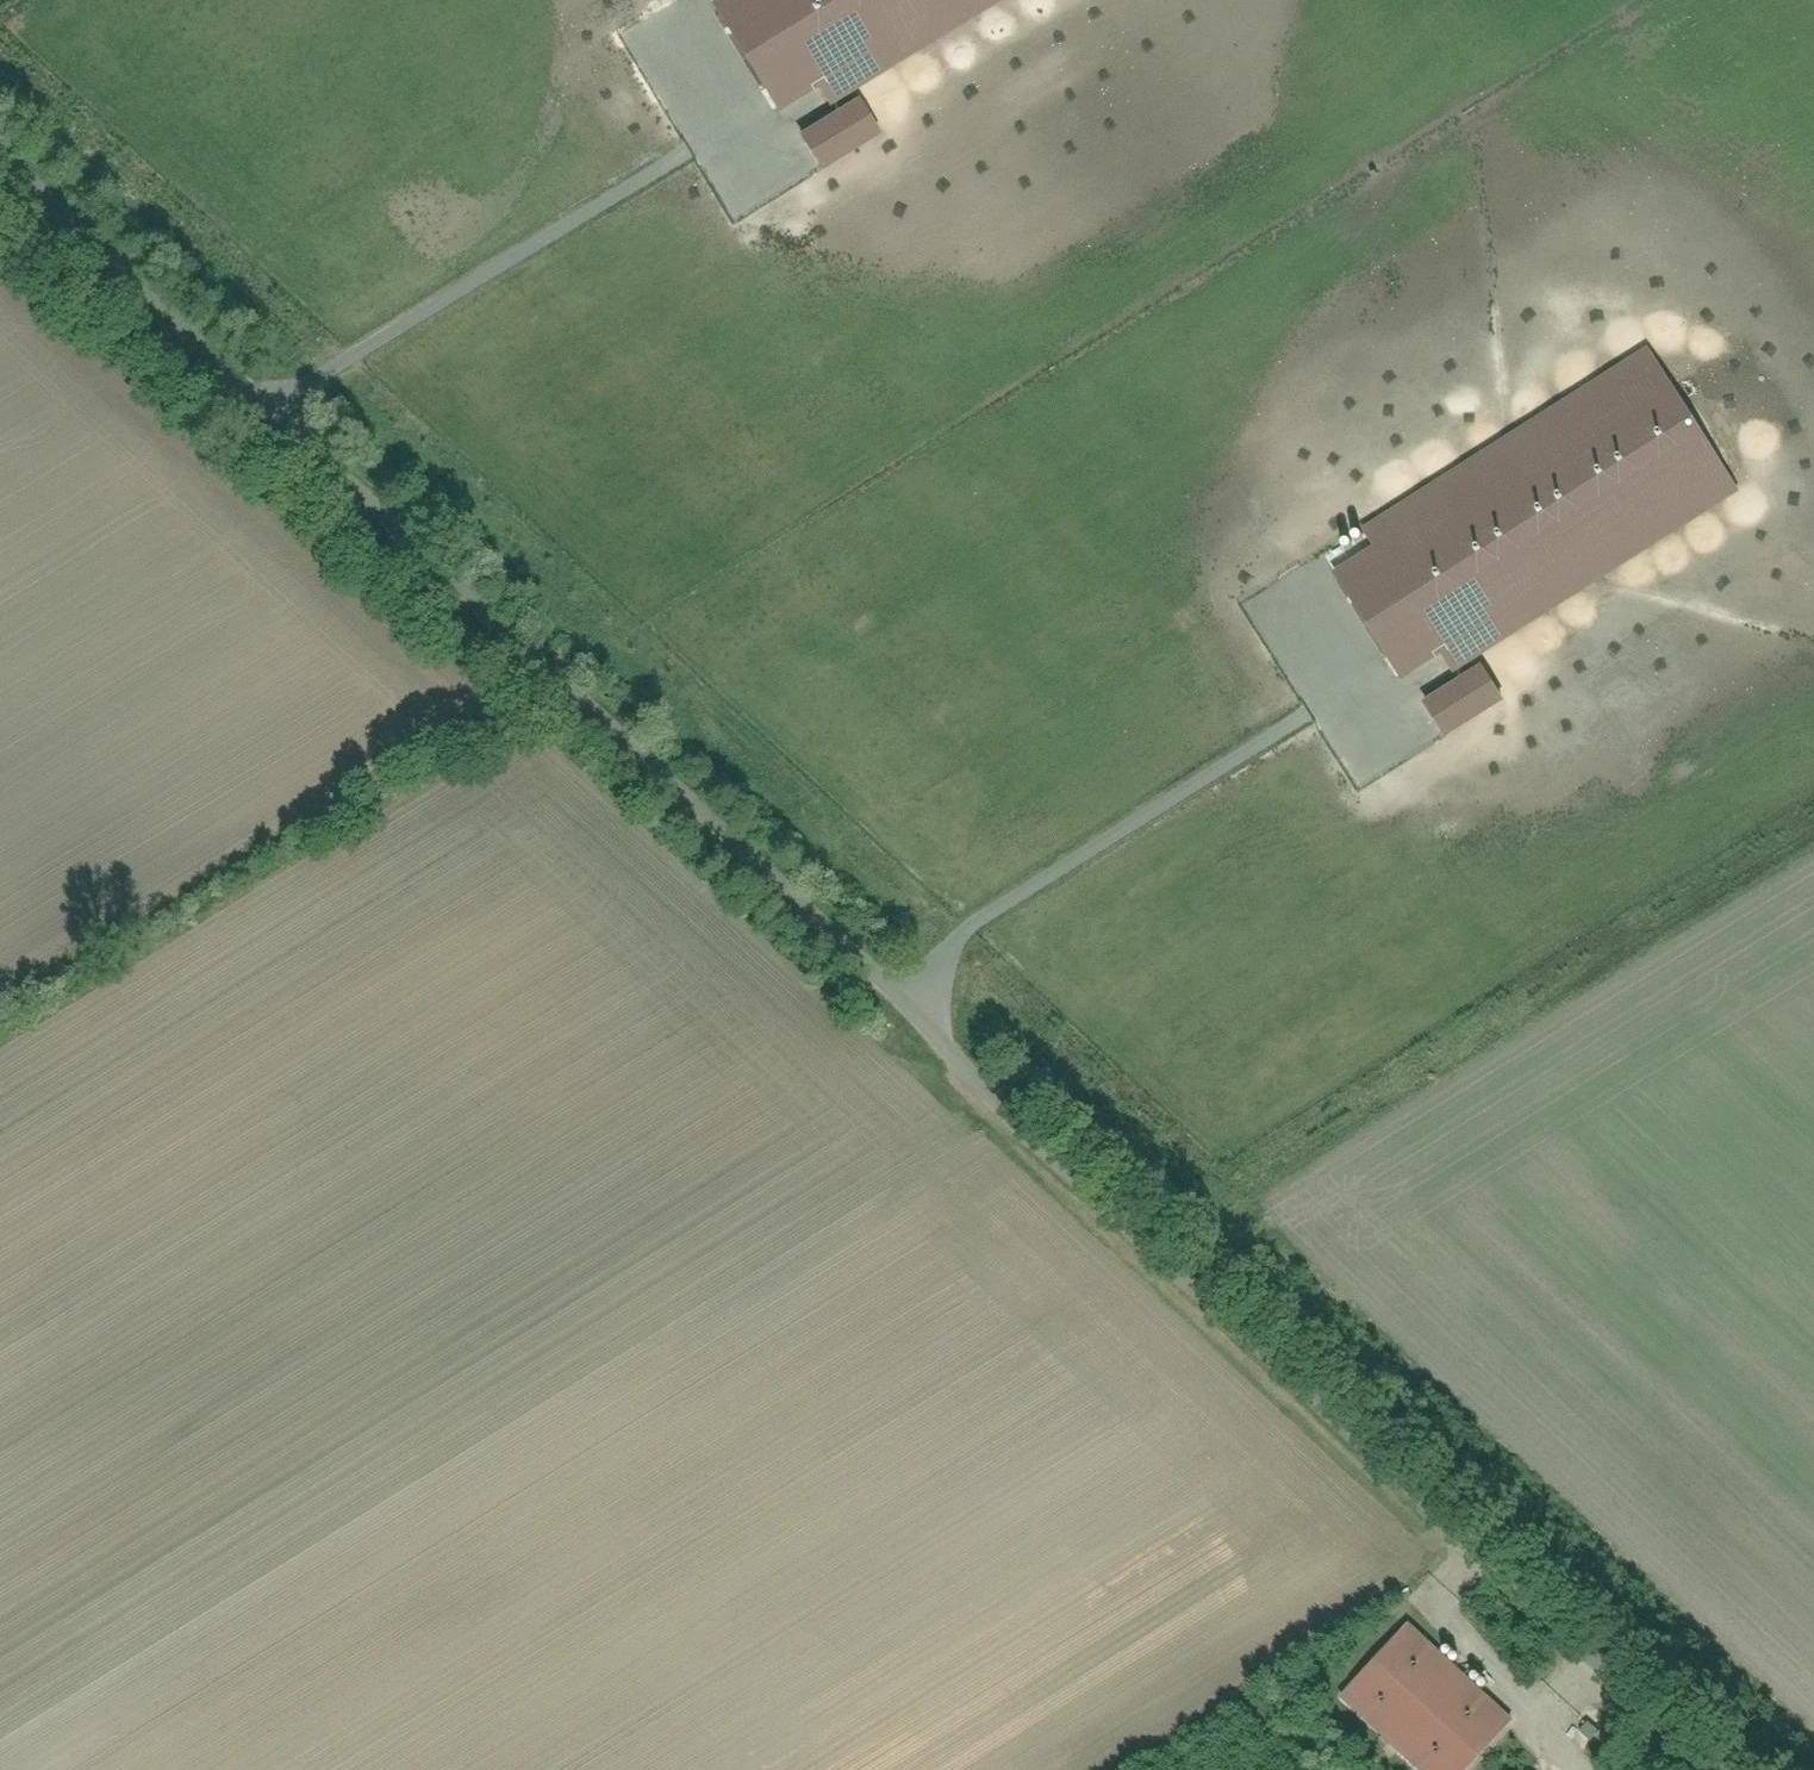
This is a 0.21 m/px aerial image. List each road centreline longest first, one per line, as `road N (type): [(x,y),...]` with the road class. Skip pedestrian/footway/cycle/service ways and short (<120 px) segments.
road 1 (unclassified): [(0,169),(1718,1769)]

